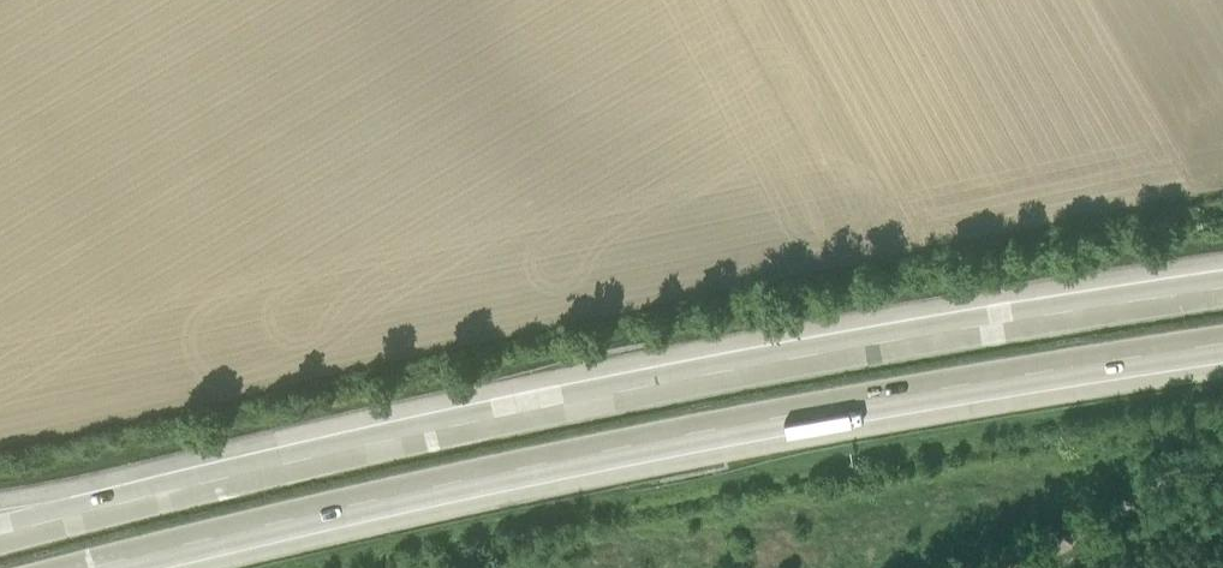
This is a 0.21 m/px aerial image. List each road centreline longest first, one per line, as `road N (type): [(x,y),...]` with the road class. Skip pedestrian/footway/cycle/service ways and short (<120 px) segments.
road 1 (motorway): [(1222,285),(415,434),(0,533)]
road 2 (motorway): [(92,567),(437,485),(750,422),(1222,341)]
road 3 (unclassified): [(994,567),(1222,442)]

